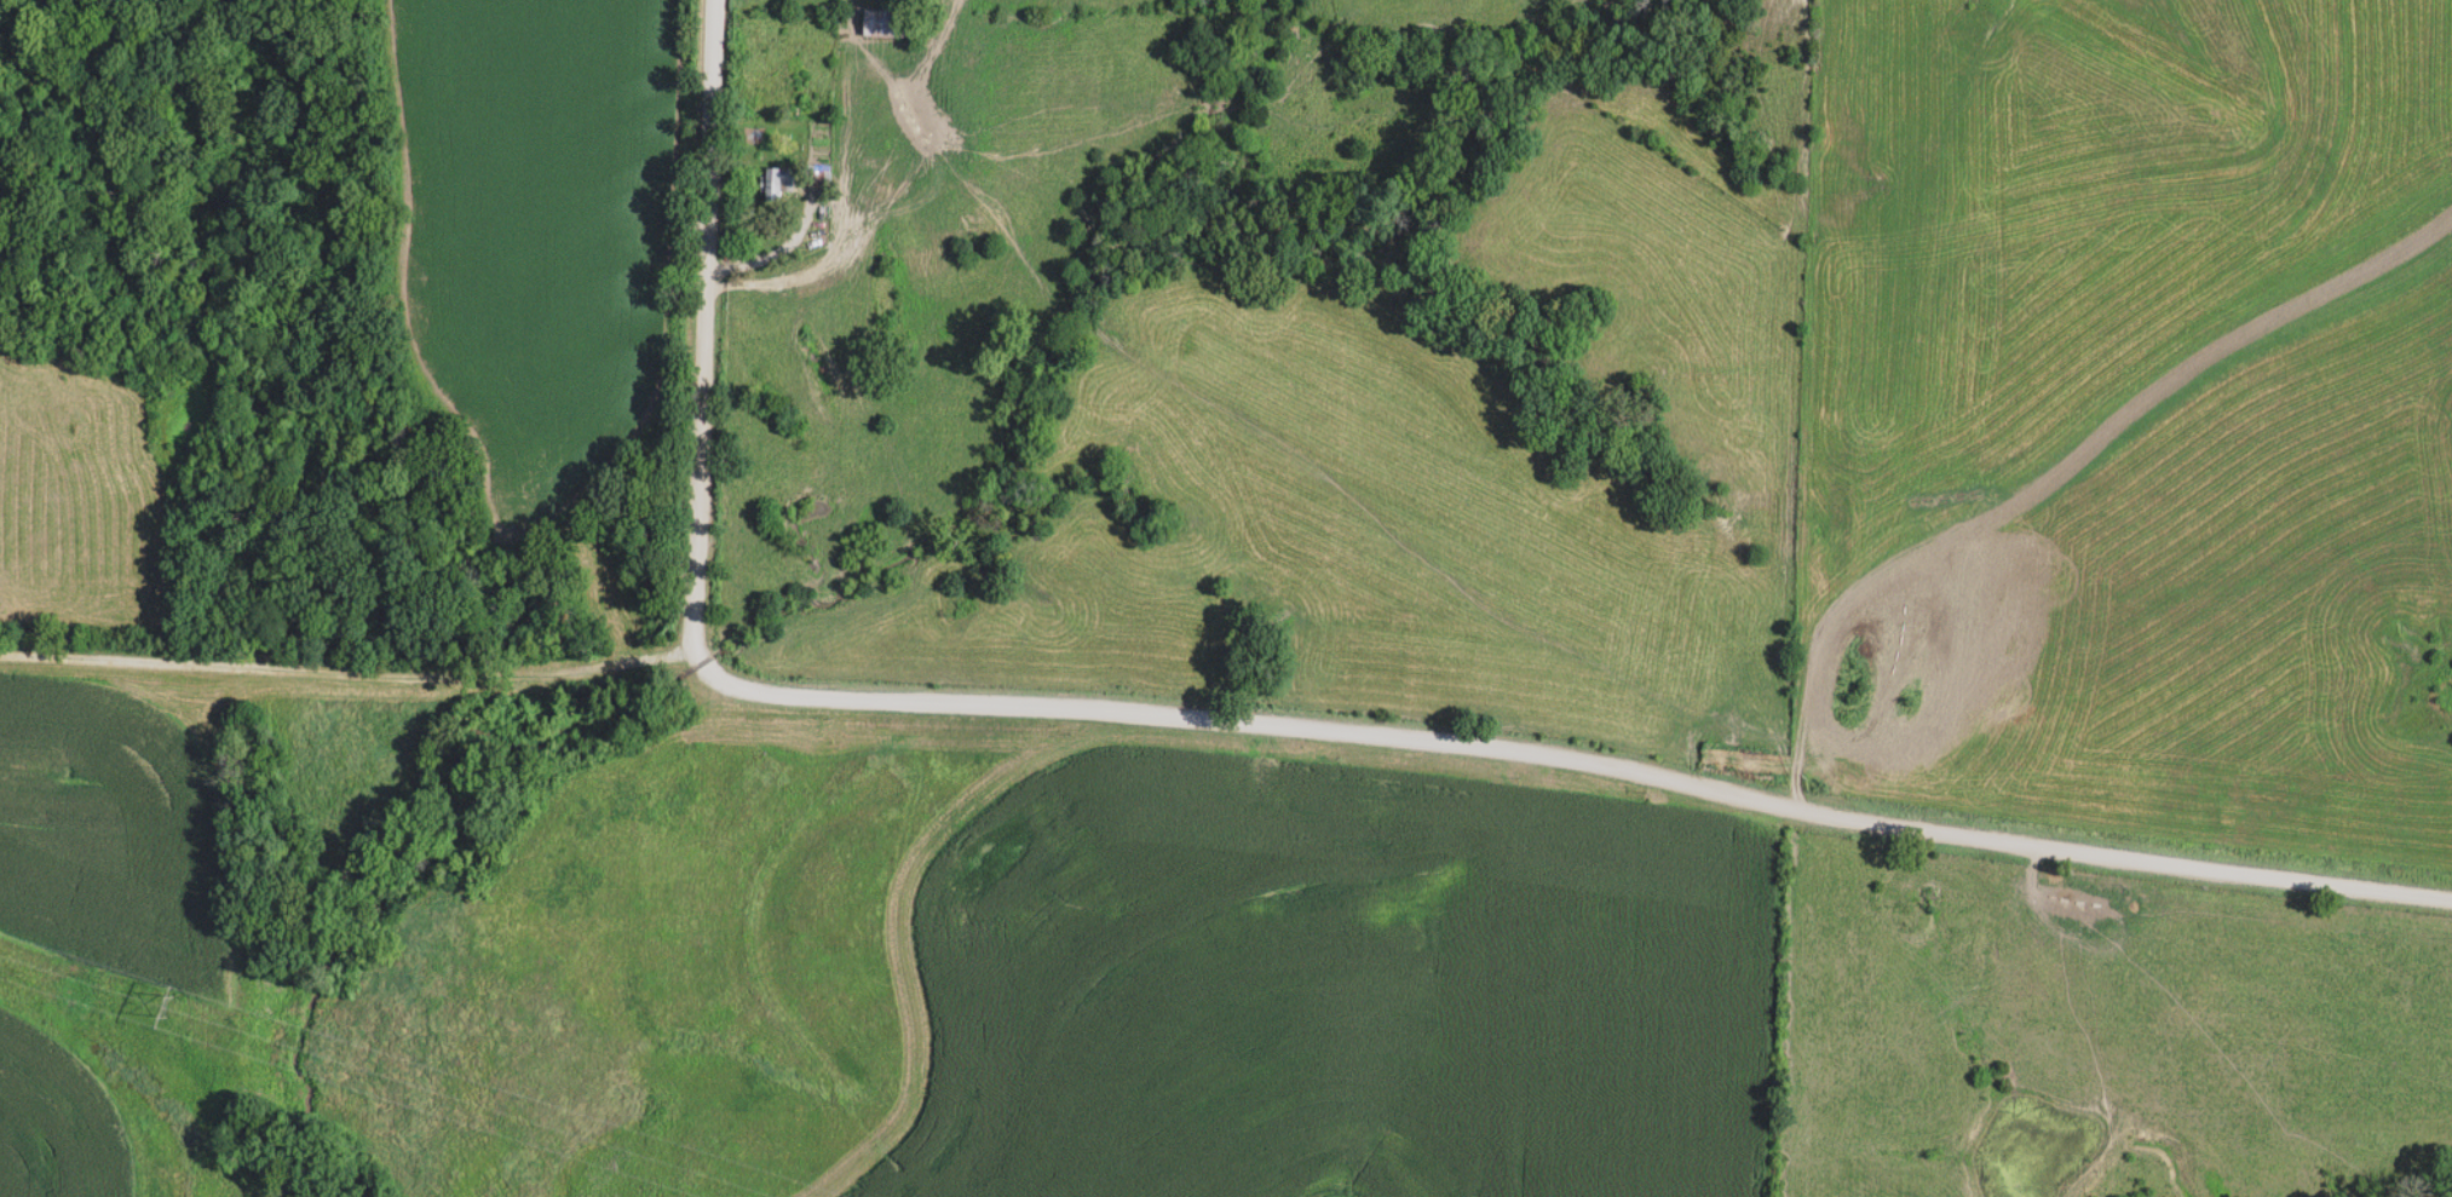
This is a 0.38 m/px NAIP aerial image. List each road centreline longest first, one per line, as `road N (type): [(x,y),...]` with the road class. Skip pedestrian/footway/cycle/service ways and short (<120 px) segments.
road 1 (residential): [(691,655),(714,684),(741,695),(1110,714),(1532,753),(1815,816),(2451,902)]
road 2 (residential): [(1792,769),(1658,675),(1394,455),(1095,328),(852,103)]
road 3 (residential): [(1786,808),(1814,679),(1844,610),(1901,531),(1967,483),(2360,243),(2451,206)]
road 4 (residential): [(691,655),(533,677),(434,679),(0,655)]
road 5 (residential): [(709,0),(691,655)]
road 6 (residential): [(701,288),(796,276),(831,257),(854,88),(847,61),(834,47),(815,45),(783,56),(736,114),(706,128)]

